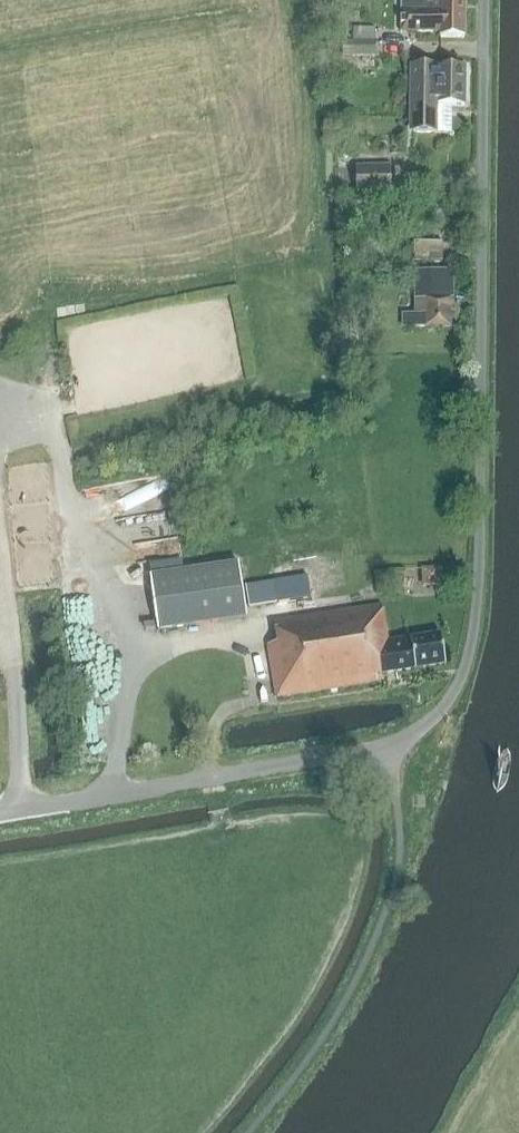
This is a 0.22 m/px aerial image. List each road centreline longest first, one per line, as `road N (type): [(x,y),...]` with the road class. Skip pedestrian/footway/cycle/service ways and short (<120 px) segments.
road 1 (residential): [(382,746),(439,712),(463,667),(472,628),(484,0)]
road 2 (unclassified): [(0,813),(382,746)]

